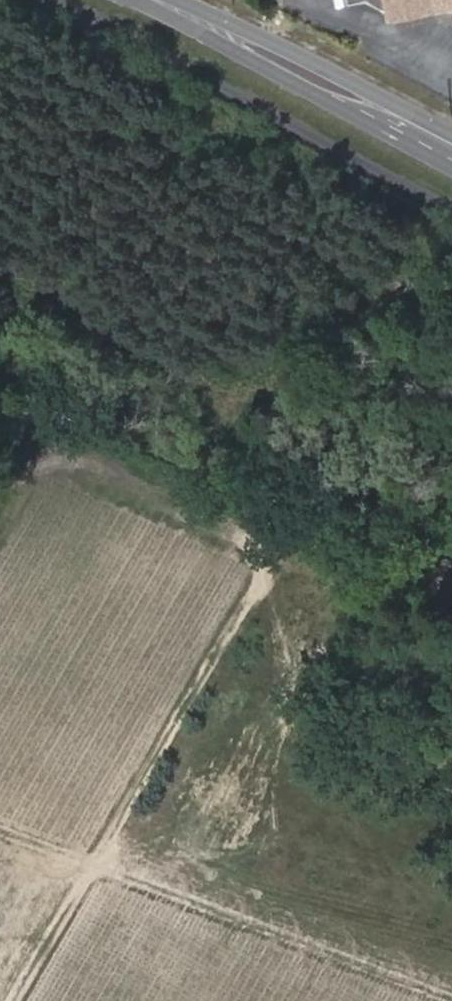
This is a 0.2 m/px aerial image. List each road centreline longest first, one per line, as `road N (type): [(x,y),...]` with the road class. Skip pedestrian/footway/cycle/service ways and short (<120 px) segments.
road 1 (track): [(94,866),(261,574),(251,546),(37,461),(15,480),(0,511)]
road 2 (track): [(0,830),(451,1000)]
road 3 (tertiary): [(149,0),(451,149)]

